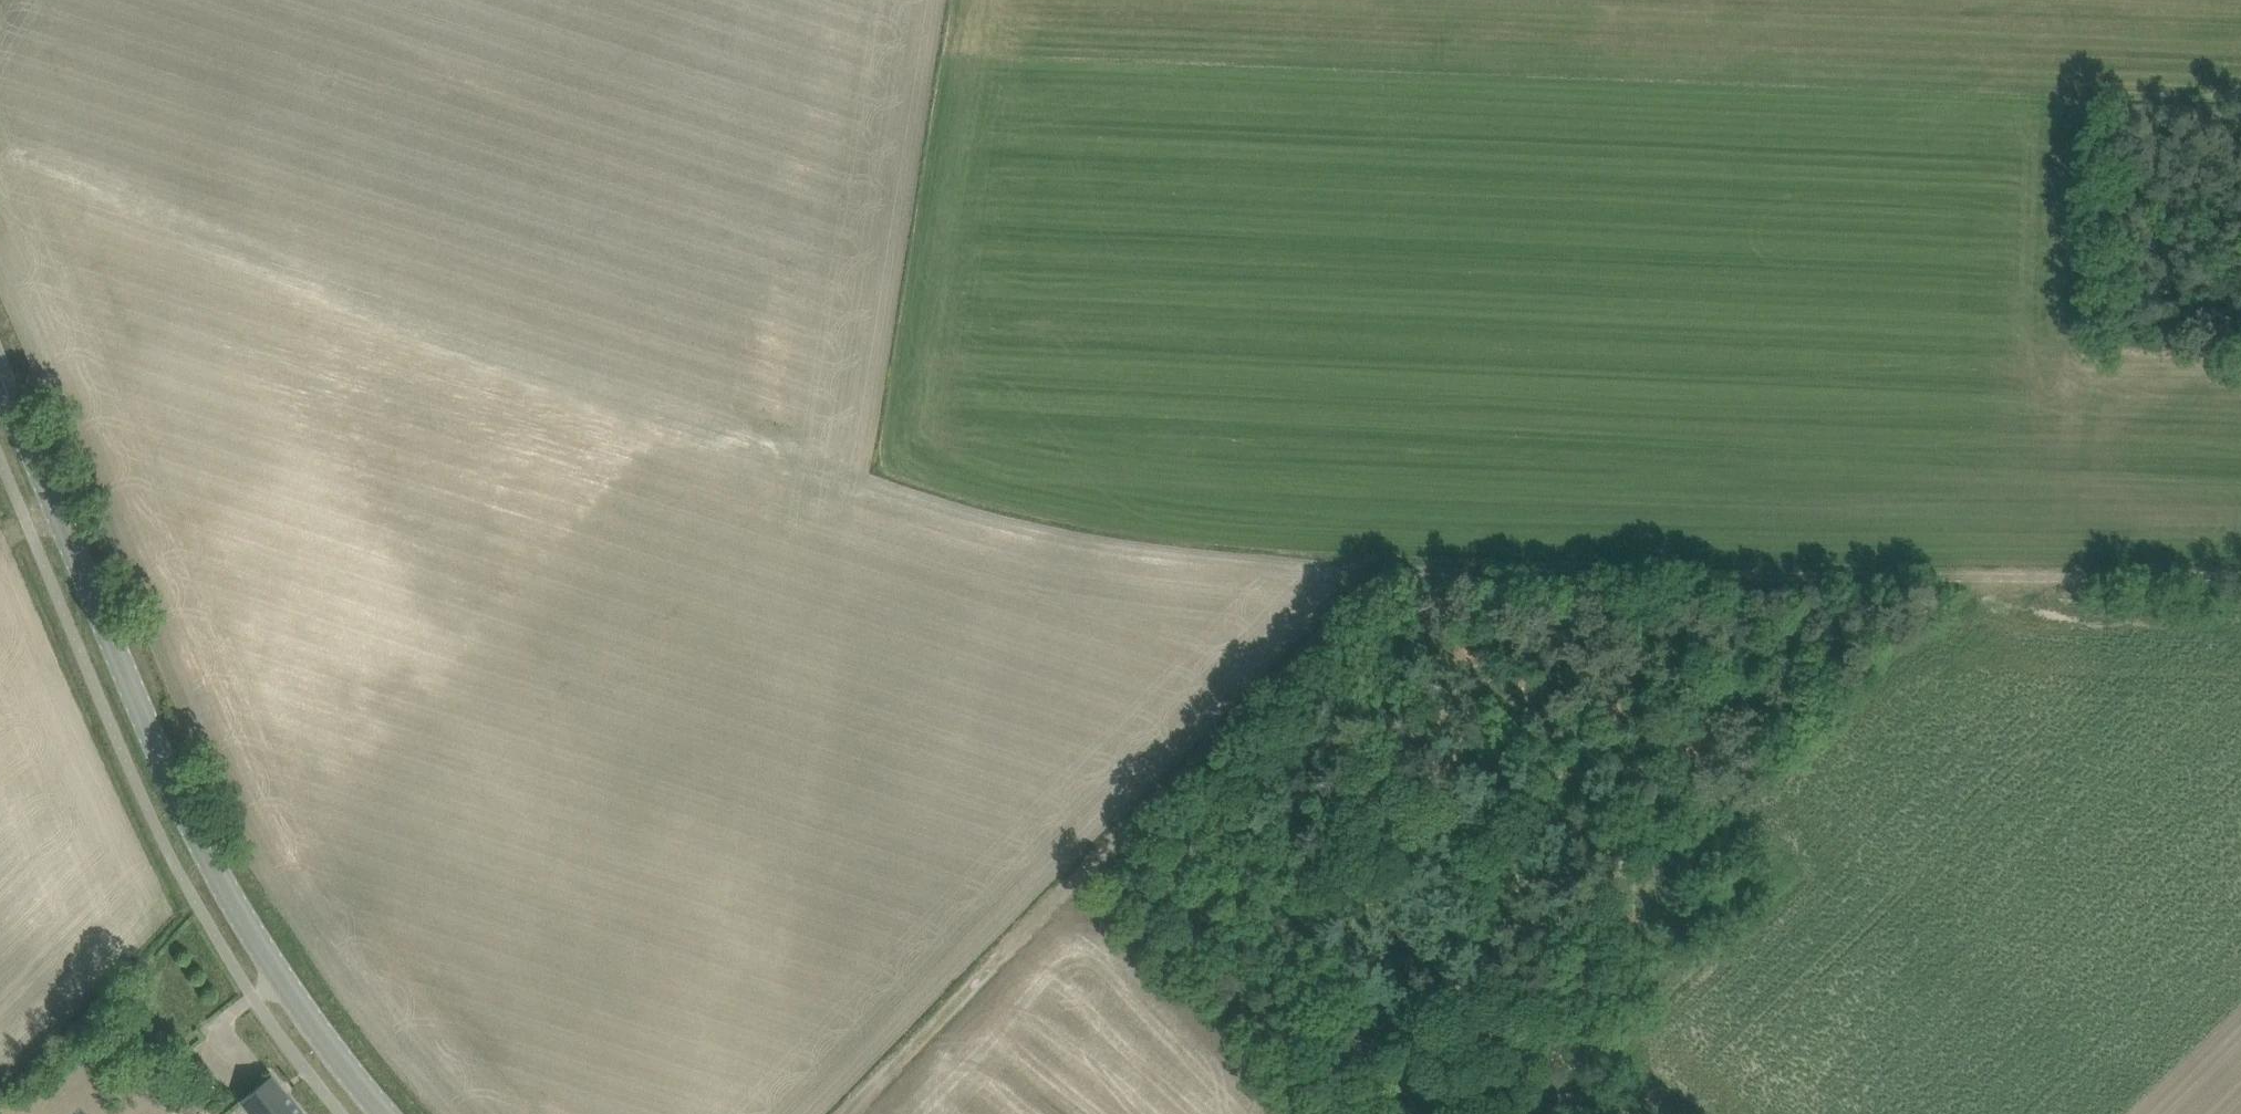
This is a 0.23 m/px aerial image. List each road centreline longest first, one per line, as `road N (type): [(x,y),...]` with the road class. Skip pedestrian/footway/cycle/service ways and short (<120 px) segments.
road 1 (track): [(2240,573),(1386,569),(841,1113)]
road 2 (tertiary): [(385,1113),(233,909),(0,385)]

